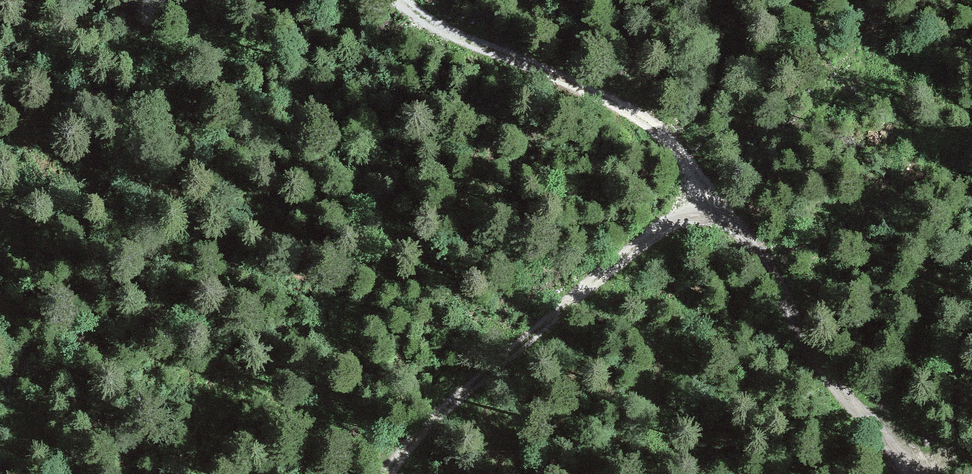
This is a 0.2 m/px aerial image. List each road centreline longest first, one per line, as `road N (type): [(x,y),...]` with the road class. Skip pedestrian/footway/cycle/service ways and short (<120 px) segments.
road 1 (track): [(918,473),(813,352),(785,287),(659,124),(487,49),(410,0)]
road 2 (track): [(721,200),(655,233),(442,416),(391,473)]

